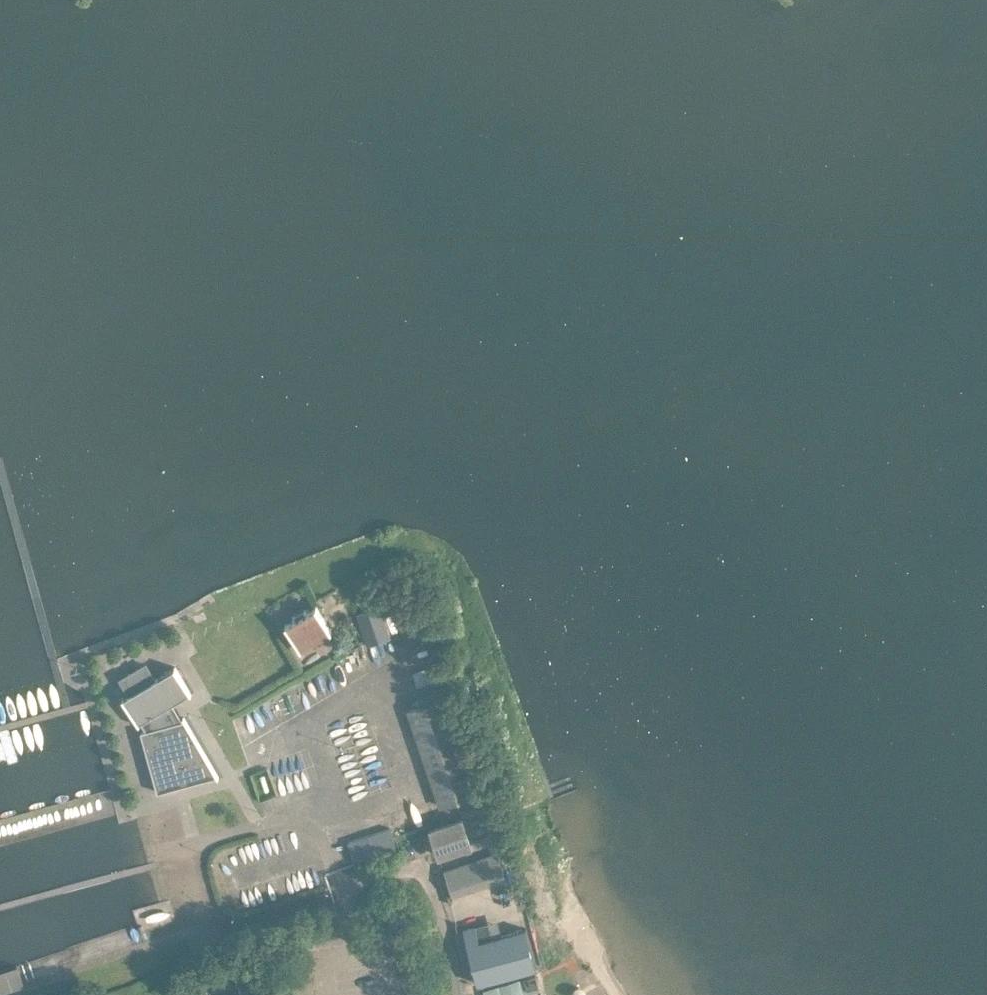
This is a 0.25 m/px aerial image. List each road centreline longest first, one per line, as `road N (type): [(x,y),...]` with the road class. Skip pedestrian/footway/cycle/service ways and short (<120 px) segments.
road 1 (unclassified): [(453,994),(413,857),(333,876)]

